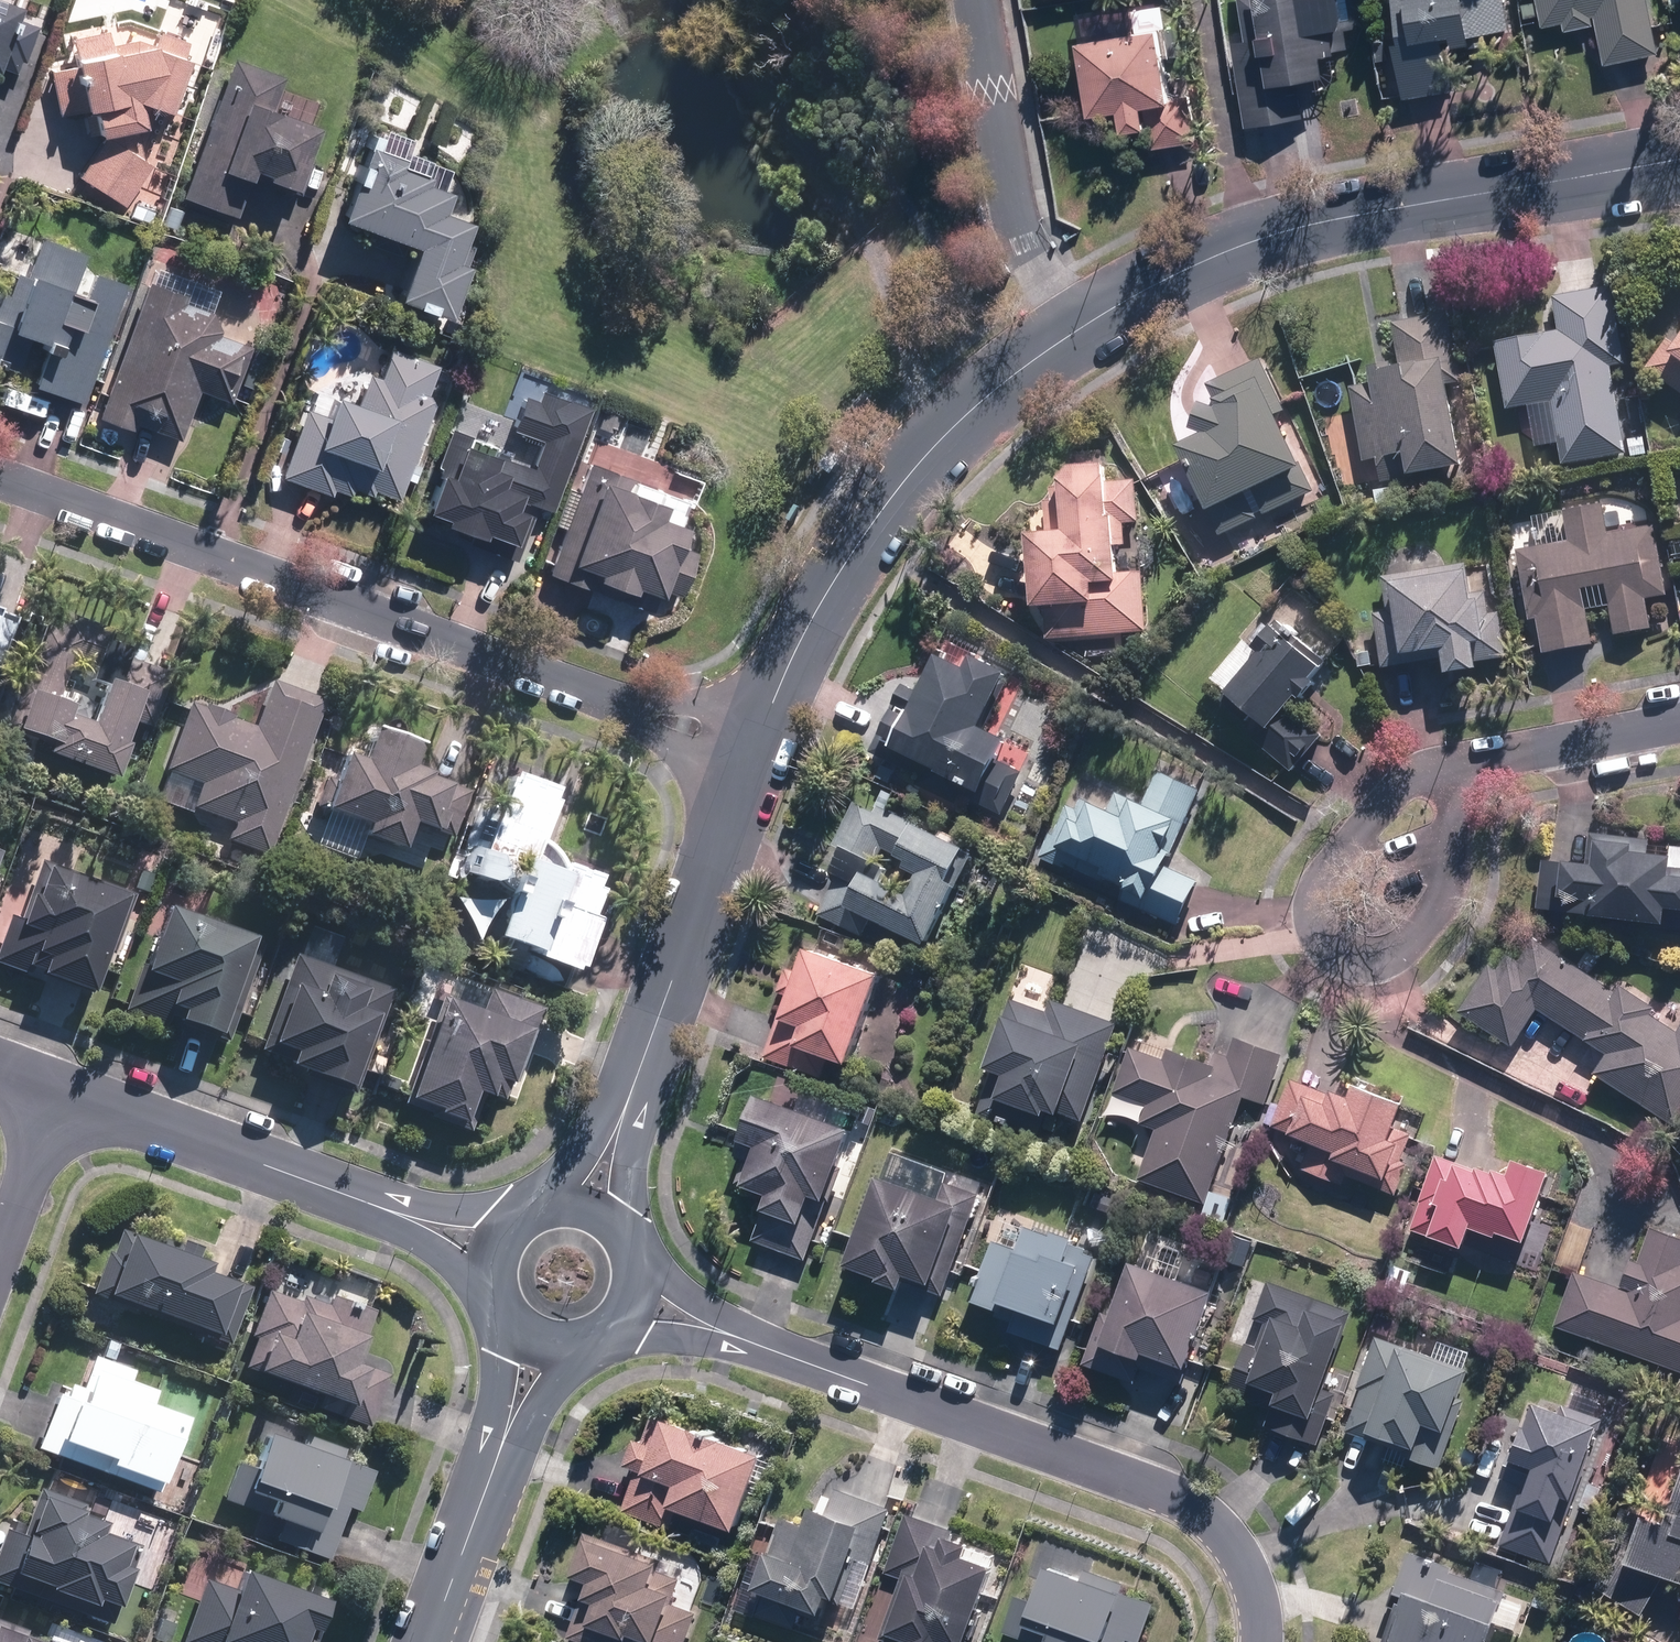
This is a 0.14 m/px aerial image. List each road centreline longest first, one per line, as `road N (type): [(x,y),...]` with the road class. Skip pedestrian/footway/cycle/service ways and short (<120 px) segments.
road 1 (residential): [(1679,159),(1296,225),(1073,326),(1014,366),(896,481),(799,637),(755,754)]
road 2 (residential): [(755,754),(0,478)]
road 3 (residential): [(633,1305),(1171,1495),(1225,1535),(1239,1559),(1258,1611),(1256,1641)]
road 4 (residential): [(1491,761),(1464,807),(1426,924),(1391,953),(1347,952),(1335,943),(1326,914),(1336,866),(1383,802),(1443,772)]
road 5 (residential): [(755,754),(600,1201)]
road 6 (residential): [(480,1254),(75,1095)]
road 7 (residential): [(537,1349),(420,1641)]
road 8 (residential): [(75,1095),(0,1281)]
road 9 (residential): [(1679,722),(1491,761)]
road 10 (residential): [(480,1254),(492,1226),(541,1192),(600,1201)]
road 11 (residential): [(537,1349),(490,1312),(480,1254)]
road 12 (residential): [(600,1201),(632,1235),(640,1258),(633,1305)]

